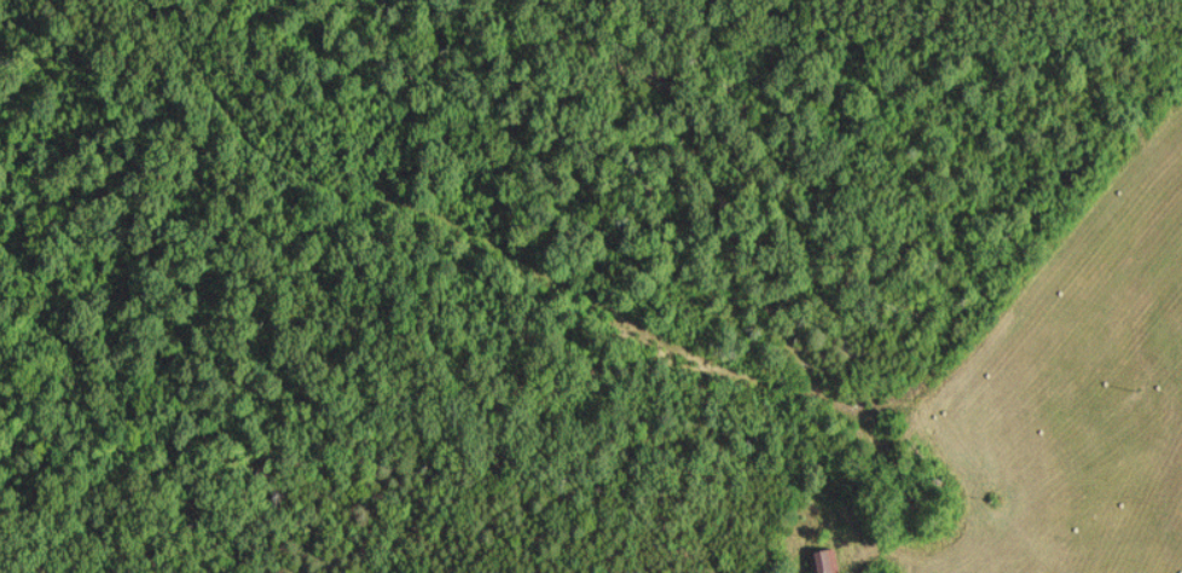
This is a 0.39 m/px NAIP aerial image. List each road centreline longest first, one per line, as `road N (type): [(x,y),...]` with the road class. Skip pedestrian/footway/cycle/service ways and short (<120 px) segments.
road 1 (residential): [(925,380),(986,256),(1114,152),(1181,66)]

